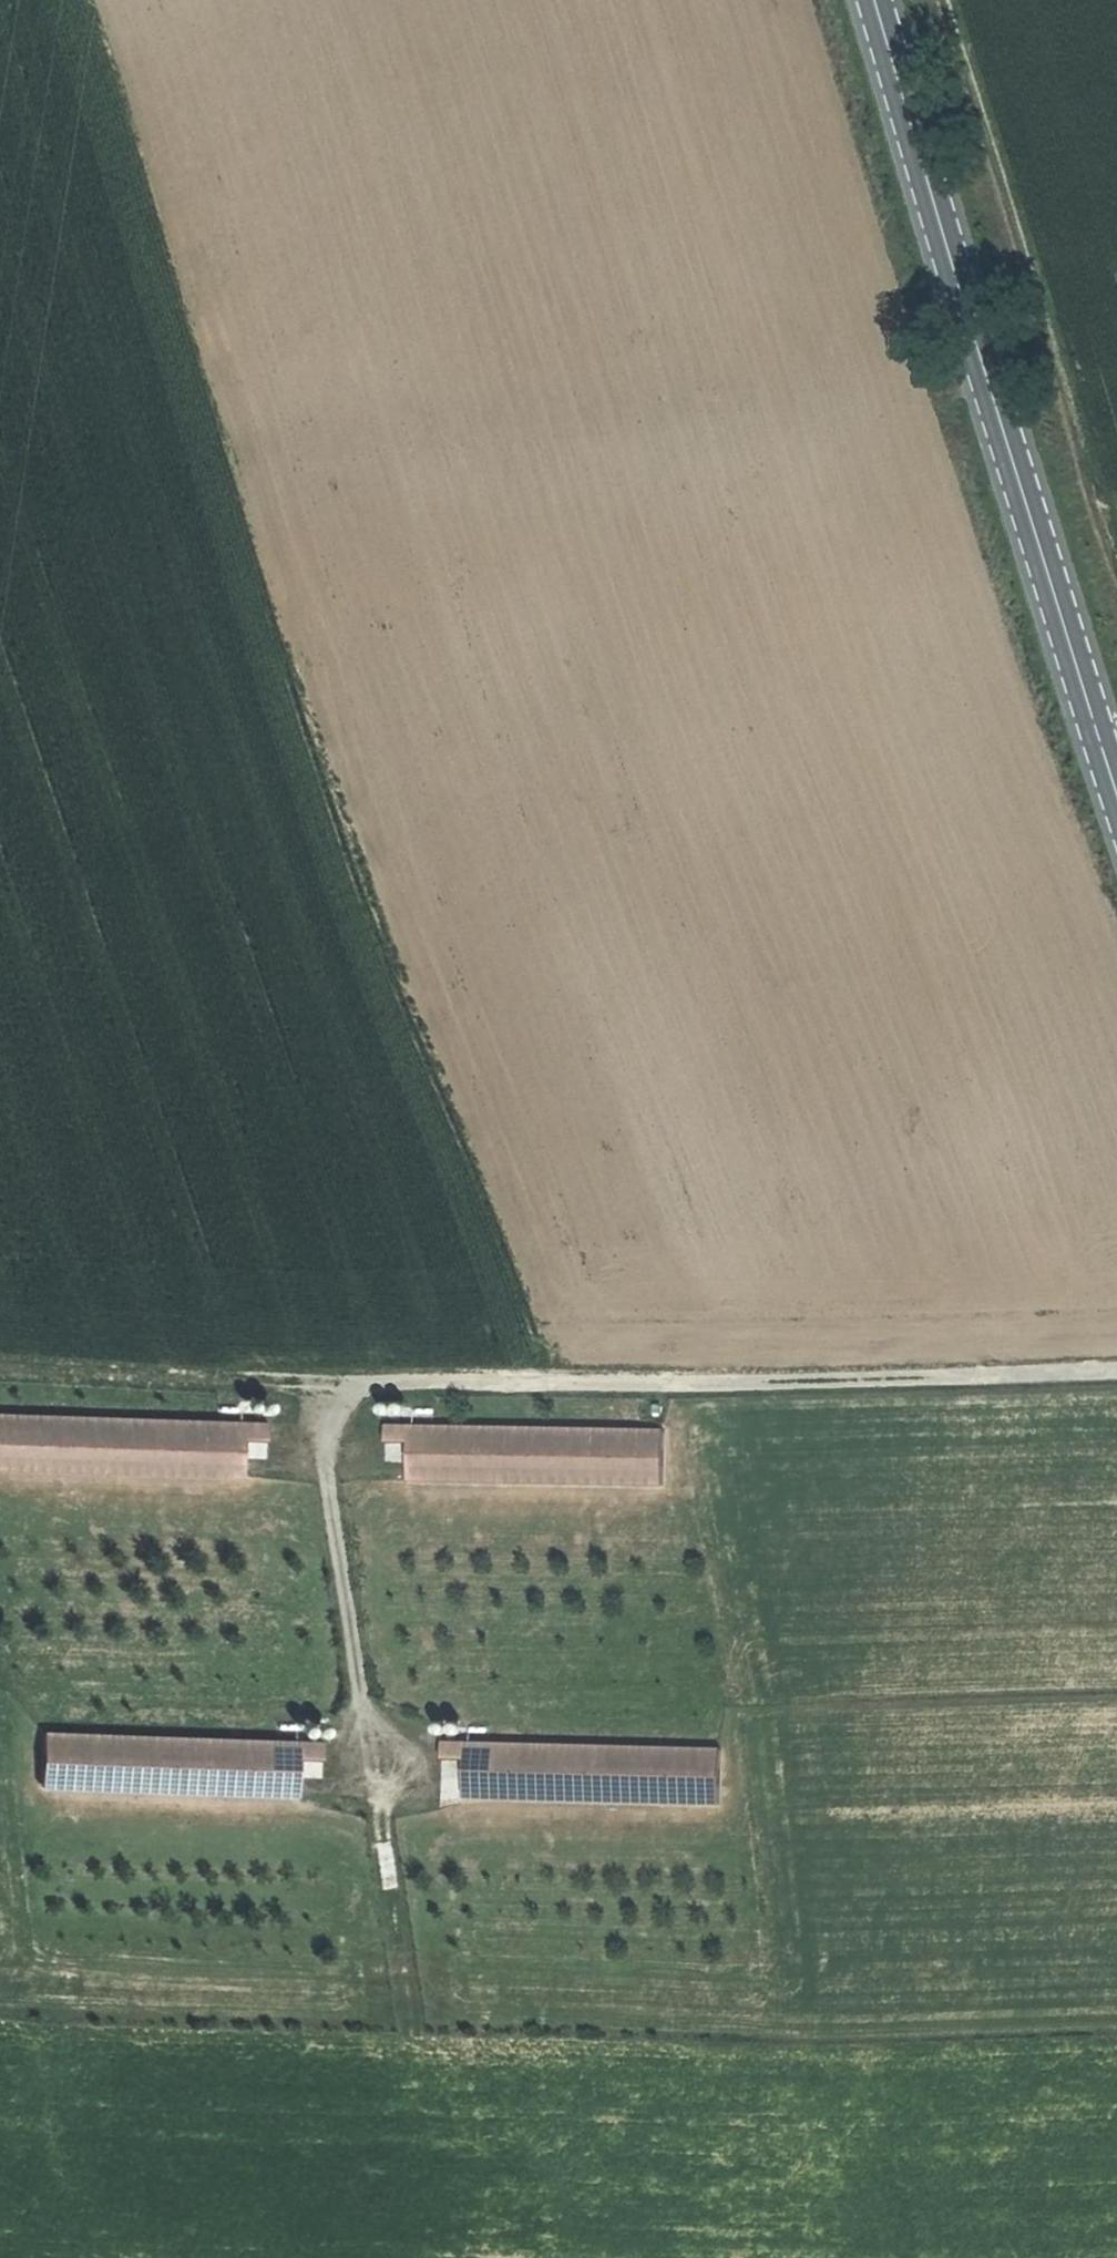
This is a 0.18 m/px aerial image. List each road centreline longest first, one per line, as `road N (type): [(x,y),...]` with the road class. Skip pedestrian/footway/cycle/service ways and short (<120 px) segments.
road 1 (track): [(0,1367),(323,1384),(1116,1373)]
road 2 (secondary): [(876,0),(1116,778)]
road 3 (track): [(1116,548),(948,0)]

